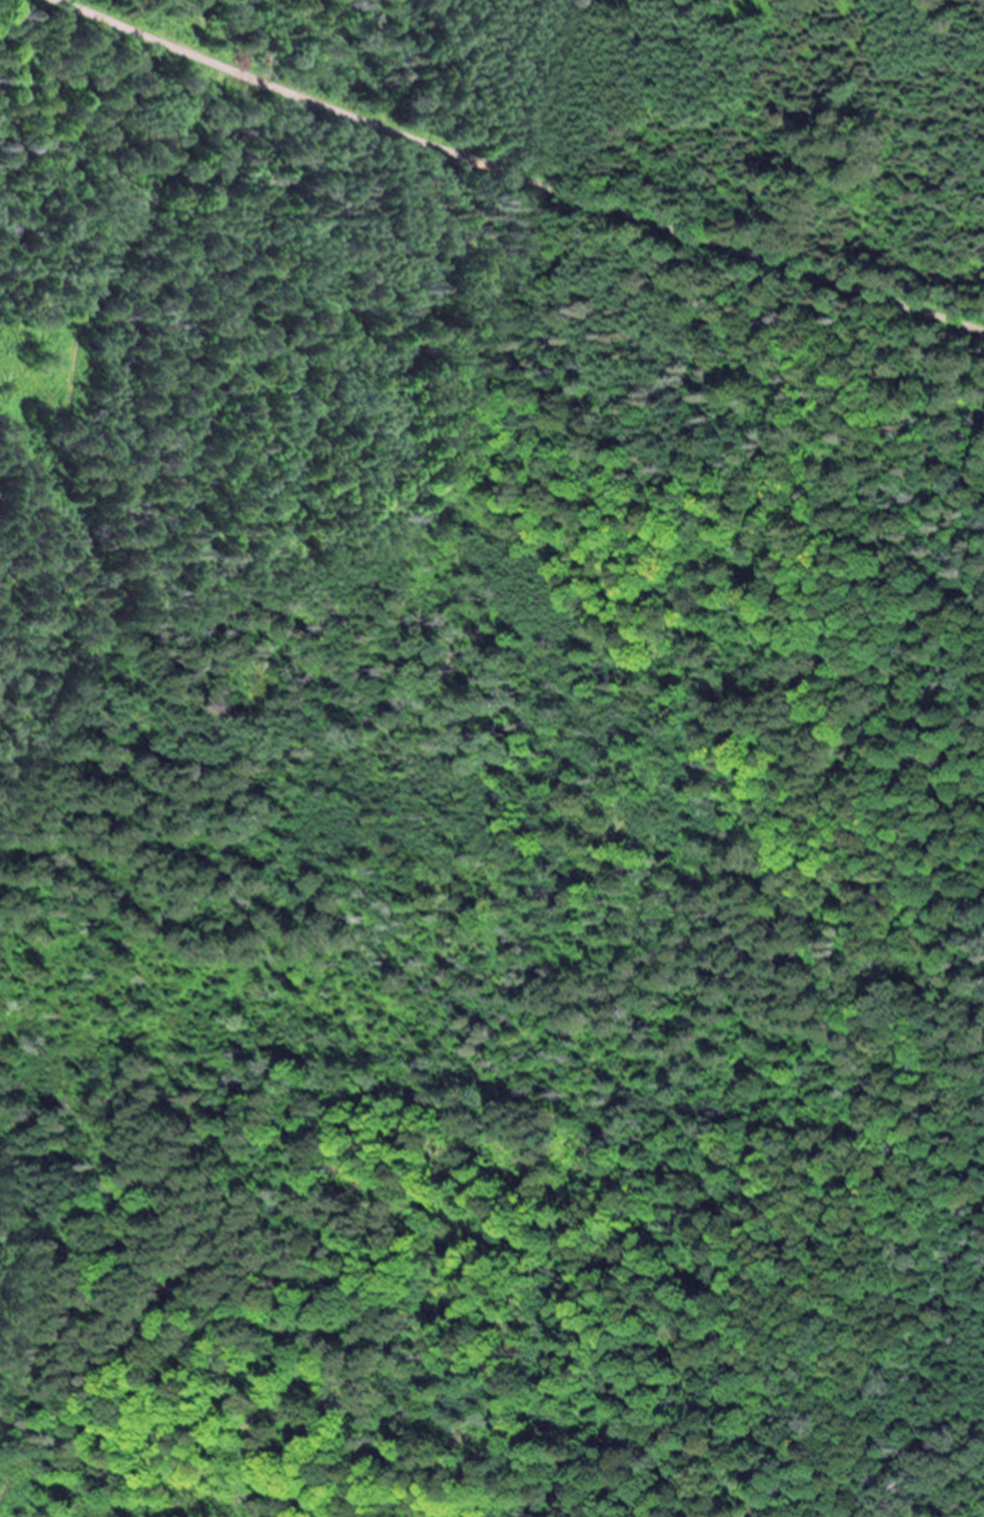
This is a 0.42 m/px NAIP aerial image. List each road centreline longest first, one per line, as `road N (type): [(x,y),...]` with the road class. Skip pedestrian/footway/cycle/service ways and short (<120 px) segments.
road 1 (residential): [(983,334),(697,243),(61,0)]
road 2 (track): [(229,68),(76,340),(70,408),(22,512),(0,630)]
road 3 (track): [(0,660),(14,1009),(0,1060)]

